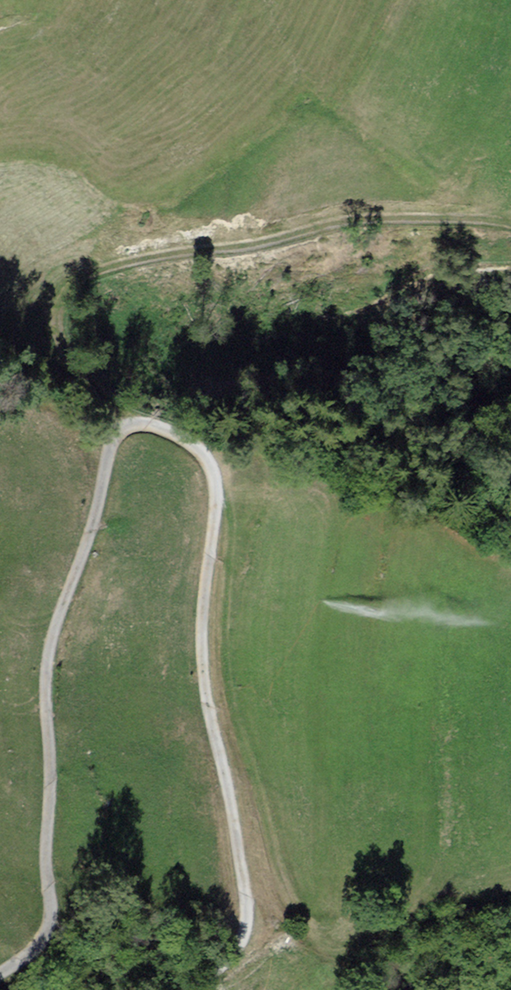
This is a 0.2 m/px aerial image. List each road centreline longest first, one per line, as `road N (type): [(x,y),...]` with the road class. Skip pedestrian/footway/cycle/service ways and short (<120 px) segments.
road 1 (track): [(0,974),(37,948),(51,924),(49,658),(115,435),(140,420),(193,442),(207,454),(216,487),(207,692),(238,827),(249,919),(237,946),(195,989)]
road 2 (track): [(122,426),(84,390),(61,341),(54,306),(81,281),(129,262),(328,229),(404,220),(510,225)]

